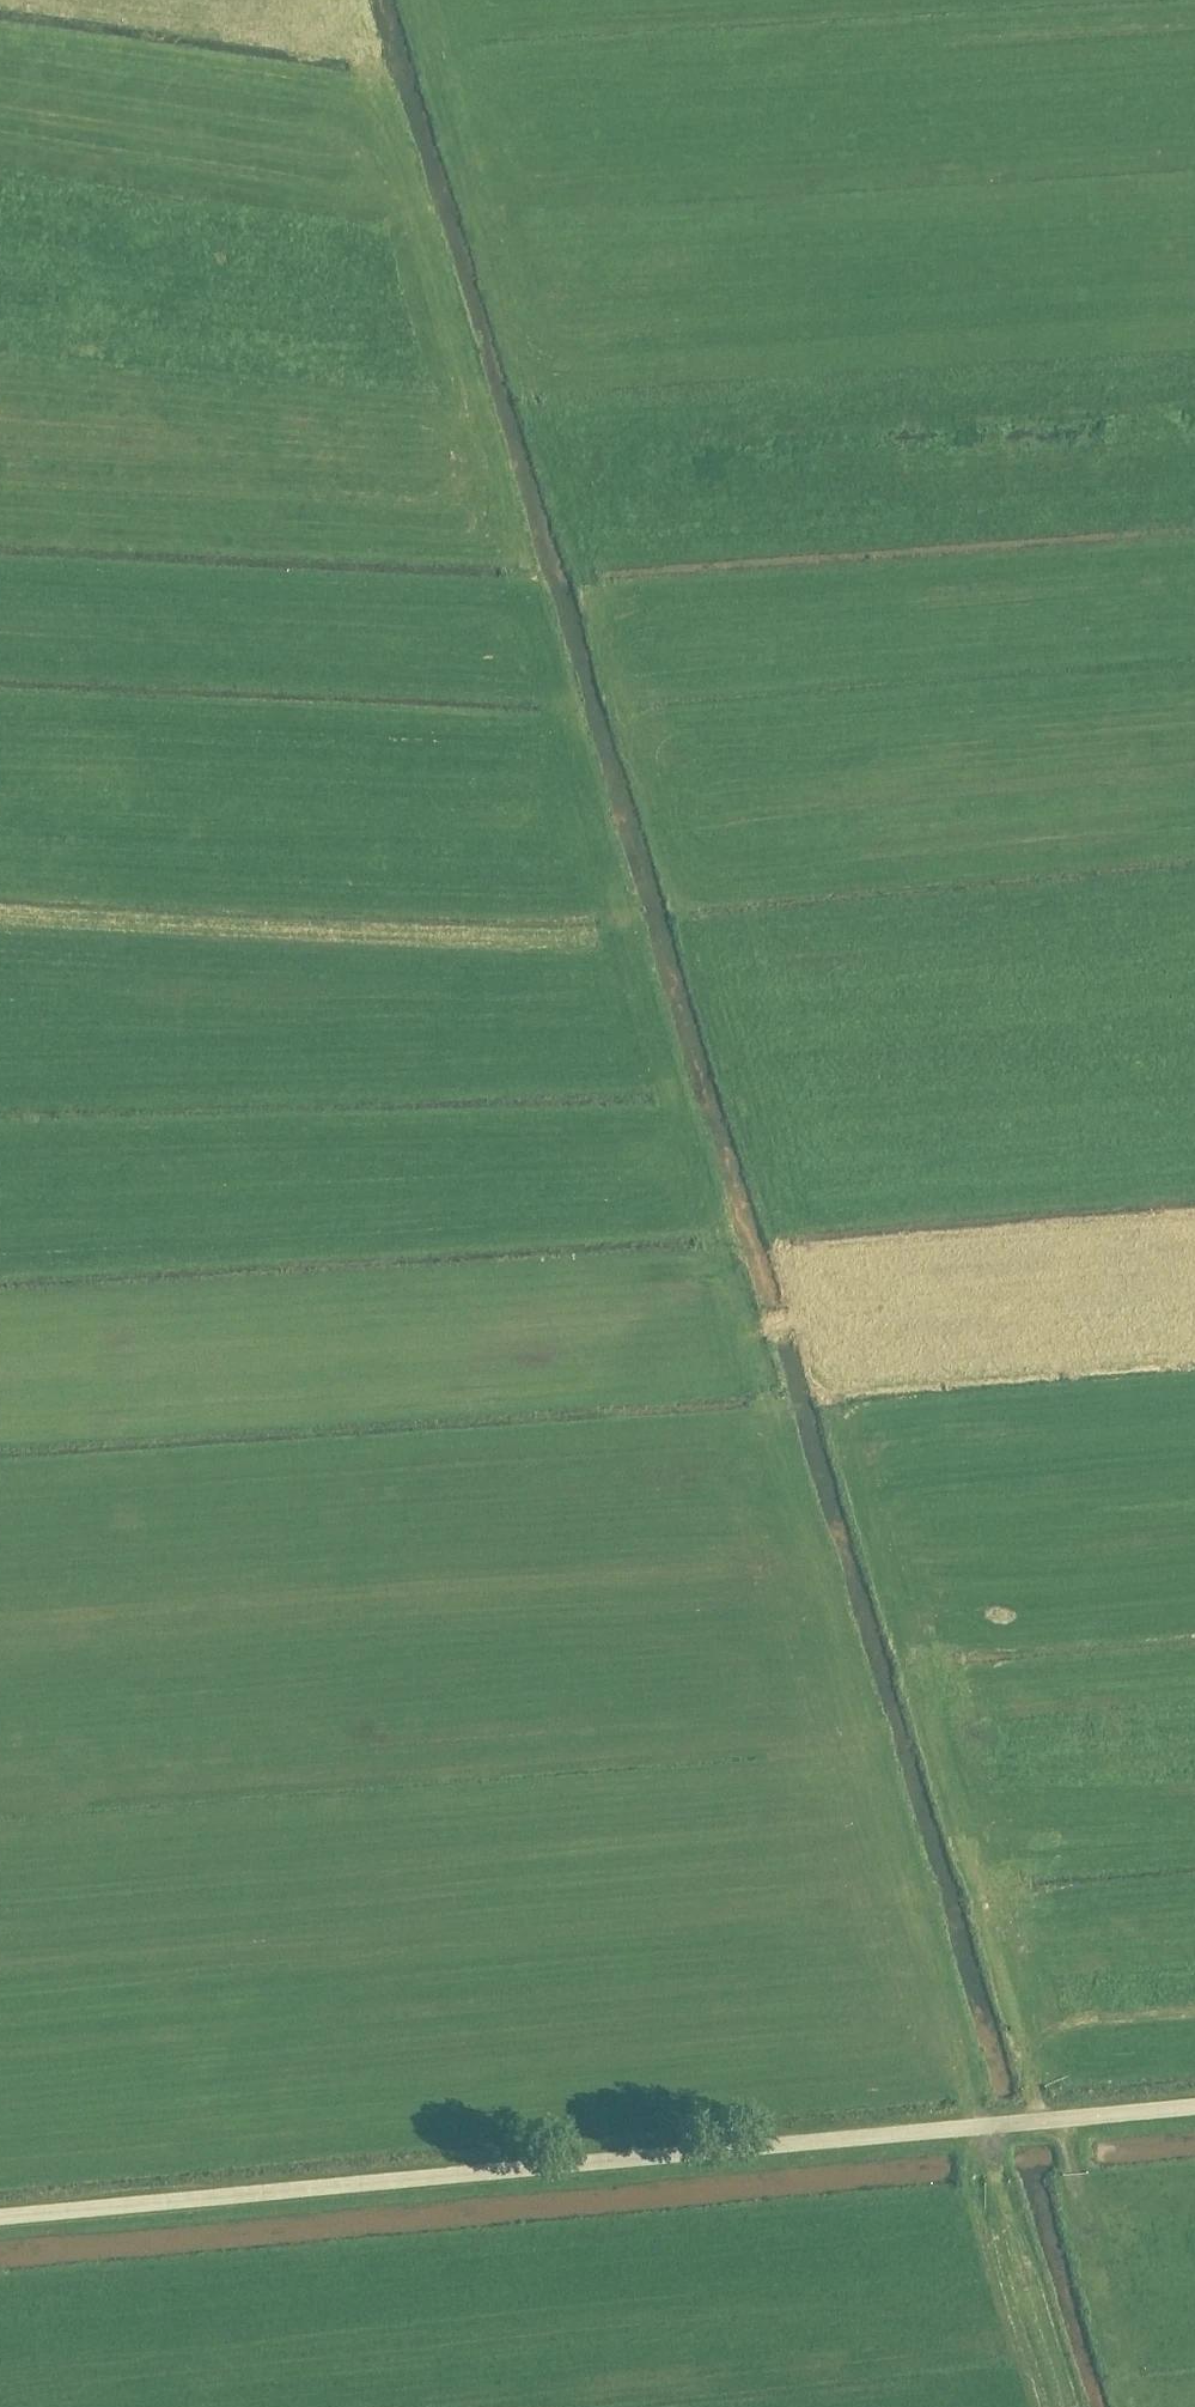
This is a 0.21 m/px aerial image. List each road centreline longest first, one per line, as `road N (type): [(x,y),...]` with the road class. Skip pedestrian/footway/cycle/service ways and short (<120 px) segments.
road 1 (unclassified): [(0,2217),(1194,2105)]

